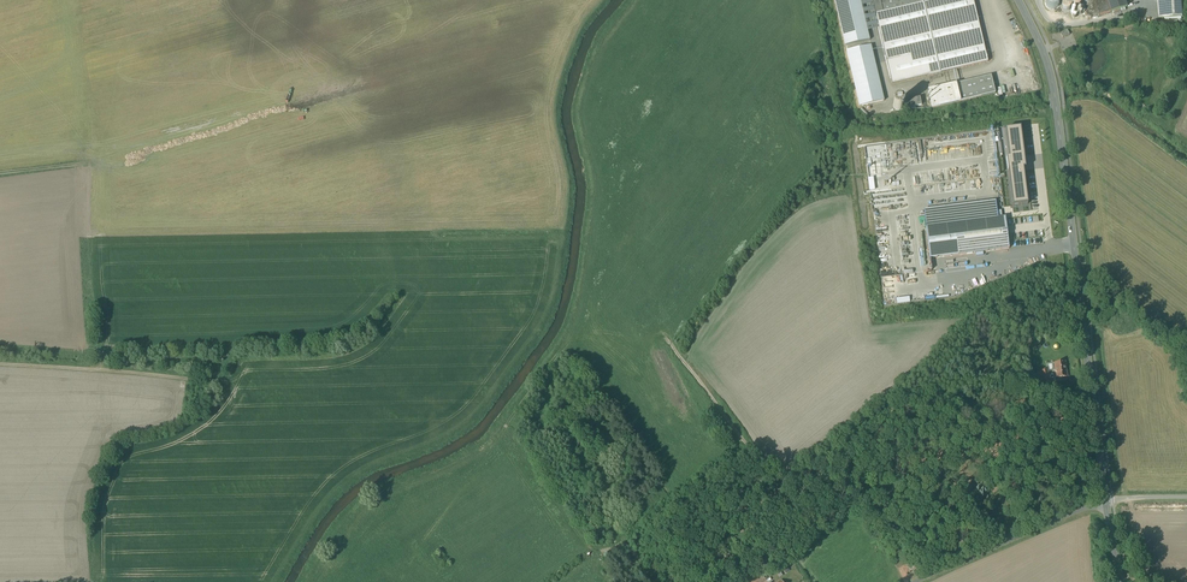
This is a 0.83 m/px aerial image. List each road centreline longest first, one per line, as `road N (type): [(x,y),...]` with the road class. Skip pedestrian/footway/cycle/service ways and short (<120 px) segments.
road 1 (secondary): [(1018,0),(1054,91),(1107,501)]
road 2 (track): [(702,581),(774,489),(669,343)]
road 3 (track): [(0,364),(230,382)]
road 4 (unclassified): [(1107,501),(918,581)]

